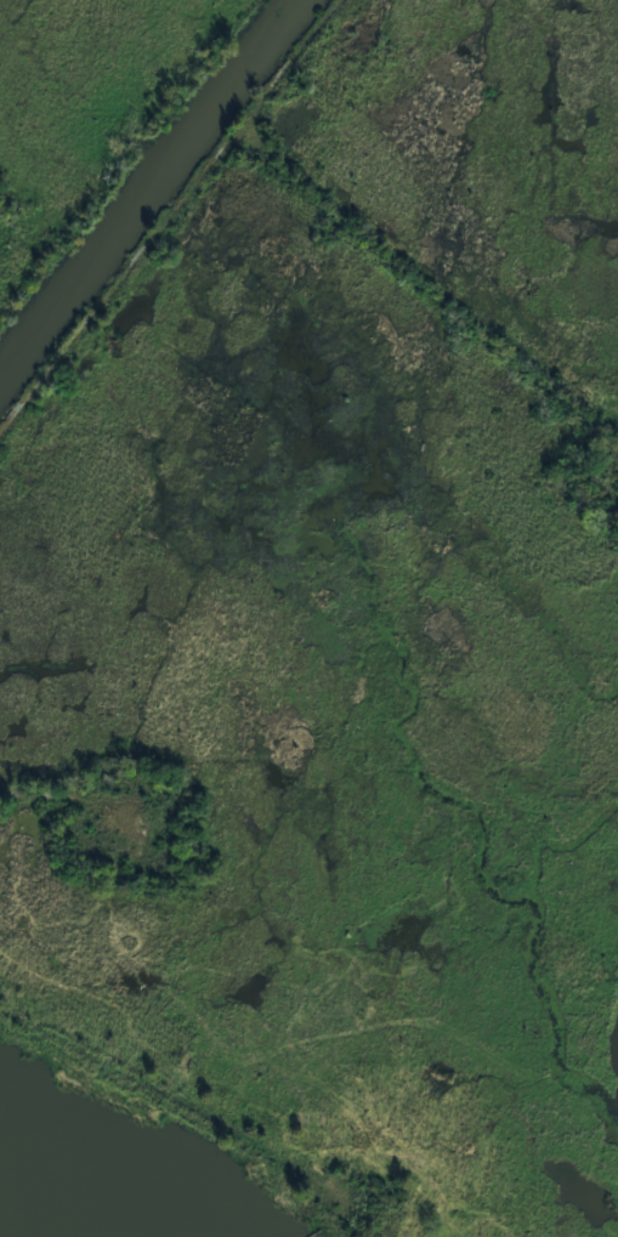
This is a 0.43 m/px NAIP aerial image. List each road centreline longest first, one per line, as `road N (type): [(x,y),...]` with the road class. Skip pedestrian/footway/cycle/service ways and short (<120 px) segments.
road 1 (residential): [(0,440),(347,0)]
road 2 (residential): [(617,445),(273,161),(249,129)]
road 3 (residential): [(352,1203),(229,1127),(0,1007)]
road 4 (residential): [(0,788),(108,800),(136,818),(137,850)]

